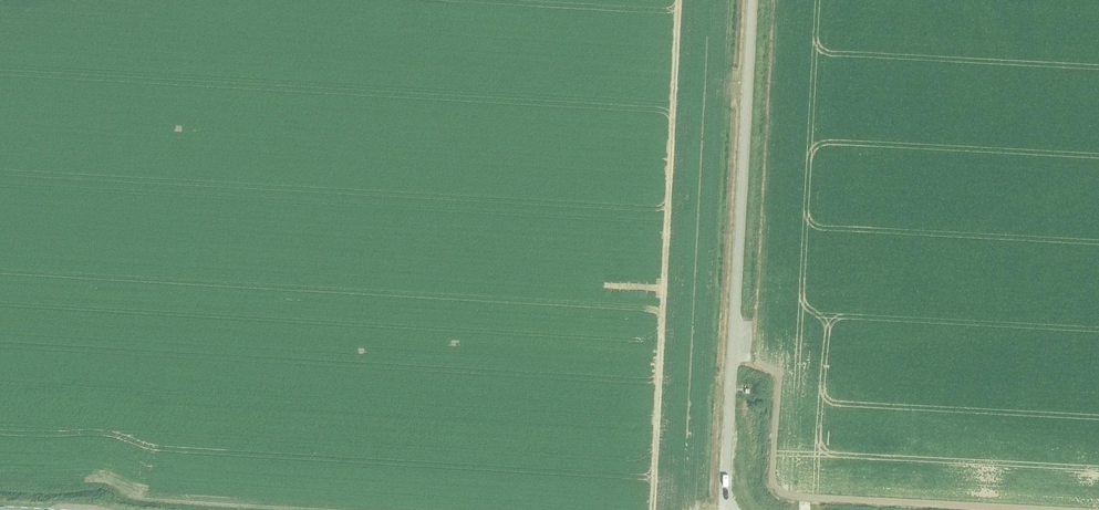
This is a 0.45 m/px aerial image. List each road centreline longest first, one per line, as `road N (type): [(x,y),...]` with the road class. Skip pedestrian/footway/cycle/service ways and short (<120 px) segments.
road 1 (unclassified): [(729,509),(752,0)]

